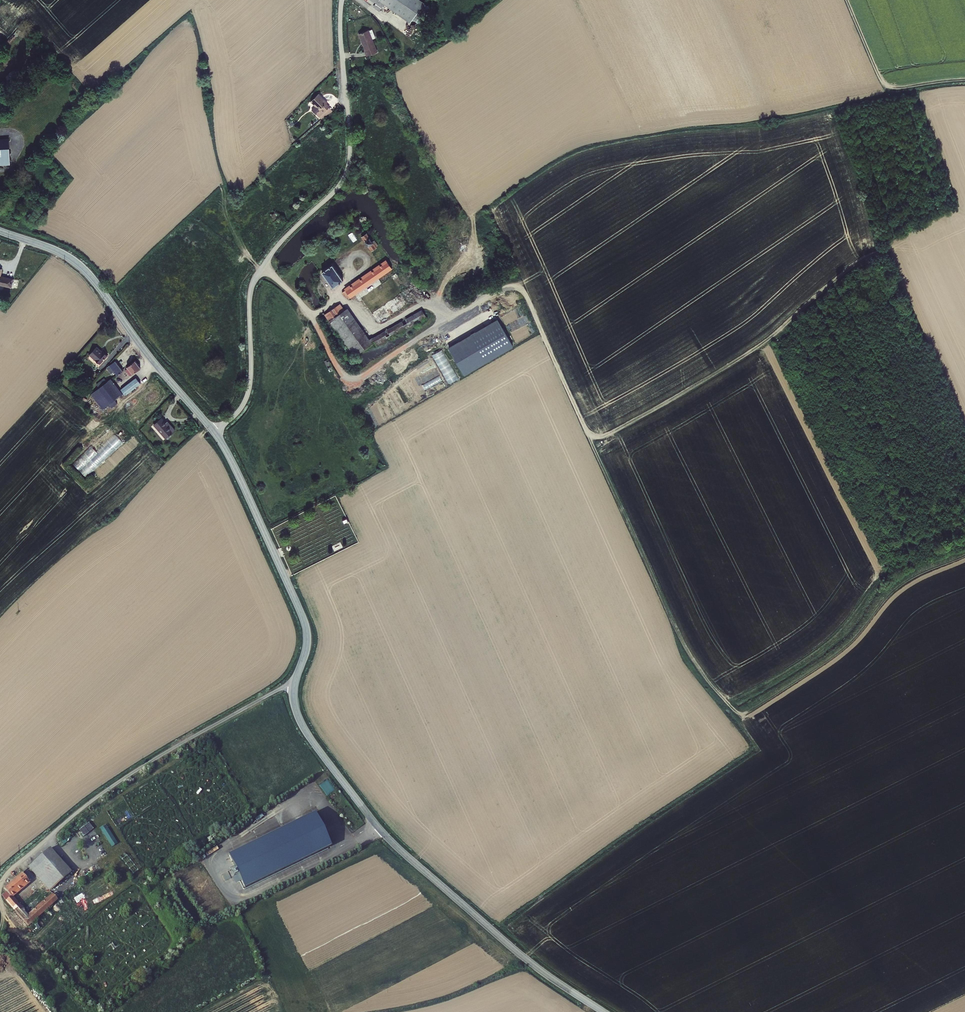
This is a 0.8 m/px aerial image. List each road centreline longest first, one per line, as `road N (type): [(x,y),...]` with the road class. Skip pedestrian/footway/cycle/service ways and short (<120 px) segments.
road 1 (track): [(262,268),(311,314),(338,369),(354,380),(516,285),(687,654),(739,713)]
road 2 (unclassified): [(342,0),(348,168),(257,276),(248,393),(214,432)]
road 3 (tertiary): [(295,684),(303,728),(388,837),(530,962),(604,1011)]
road 4 (unclassified): [(0,886),(108,788),(295,684)]
road 5 (track): [(873,250),(757,350),(593,444)]
road 6 (tertiary): [(0,231),(80,265),(214,432)]
road 7 (tertiary): [(214,432),(303,619),(306,645),(295,684)]
road 8 (track): [(964,81),(884,92),(846,0)]
road 9 (track): [(311,314),(337,299),(351,302),(370,333),(416,306),(456,317)]

